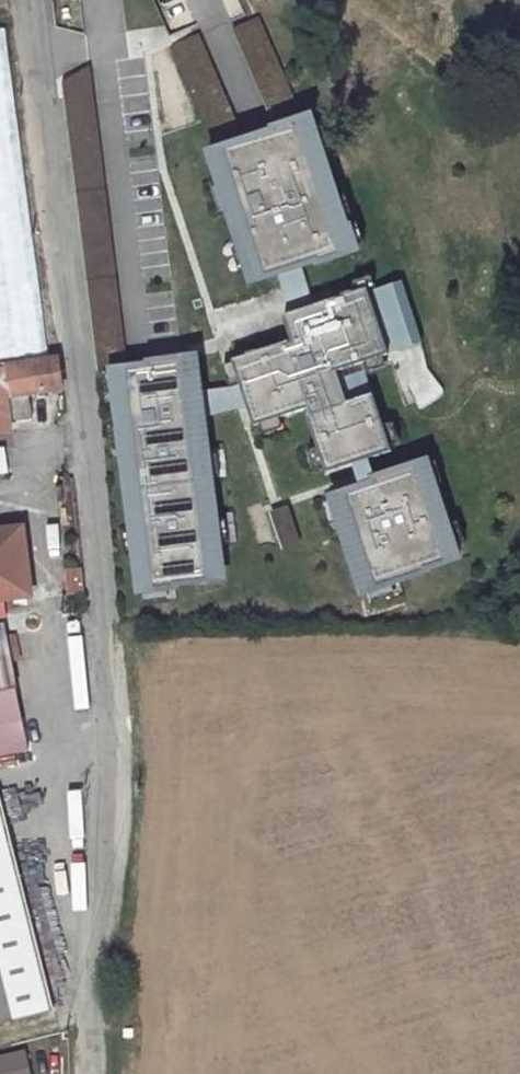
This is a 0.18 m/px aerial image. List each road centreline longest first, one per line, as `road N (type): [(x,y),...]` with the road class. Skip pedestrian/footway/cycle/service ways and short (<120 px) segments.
road 1 (unclassified): [(97,1073),(115,752),(109,627),(28,0)]

